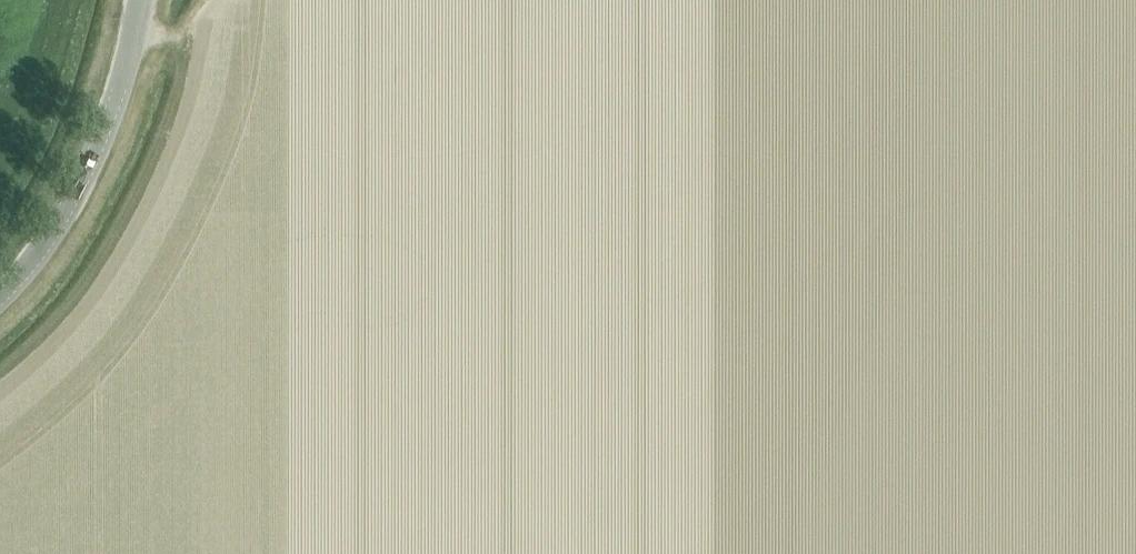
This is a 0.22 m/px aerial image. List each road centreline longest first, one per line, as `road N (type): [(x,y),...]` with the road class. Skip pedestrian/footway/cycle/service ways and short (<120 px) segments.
road 1 (unclassified): [(0,296),(42,246),(92,157),(140,0)]

